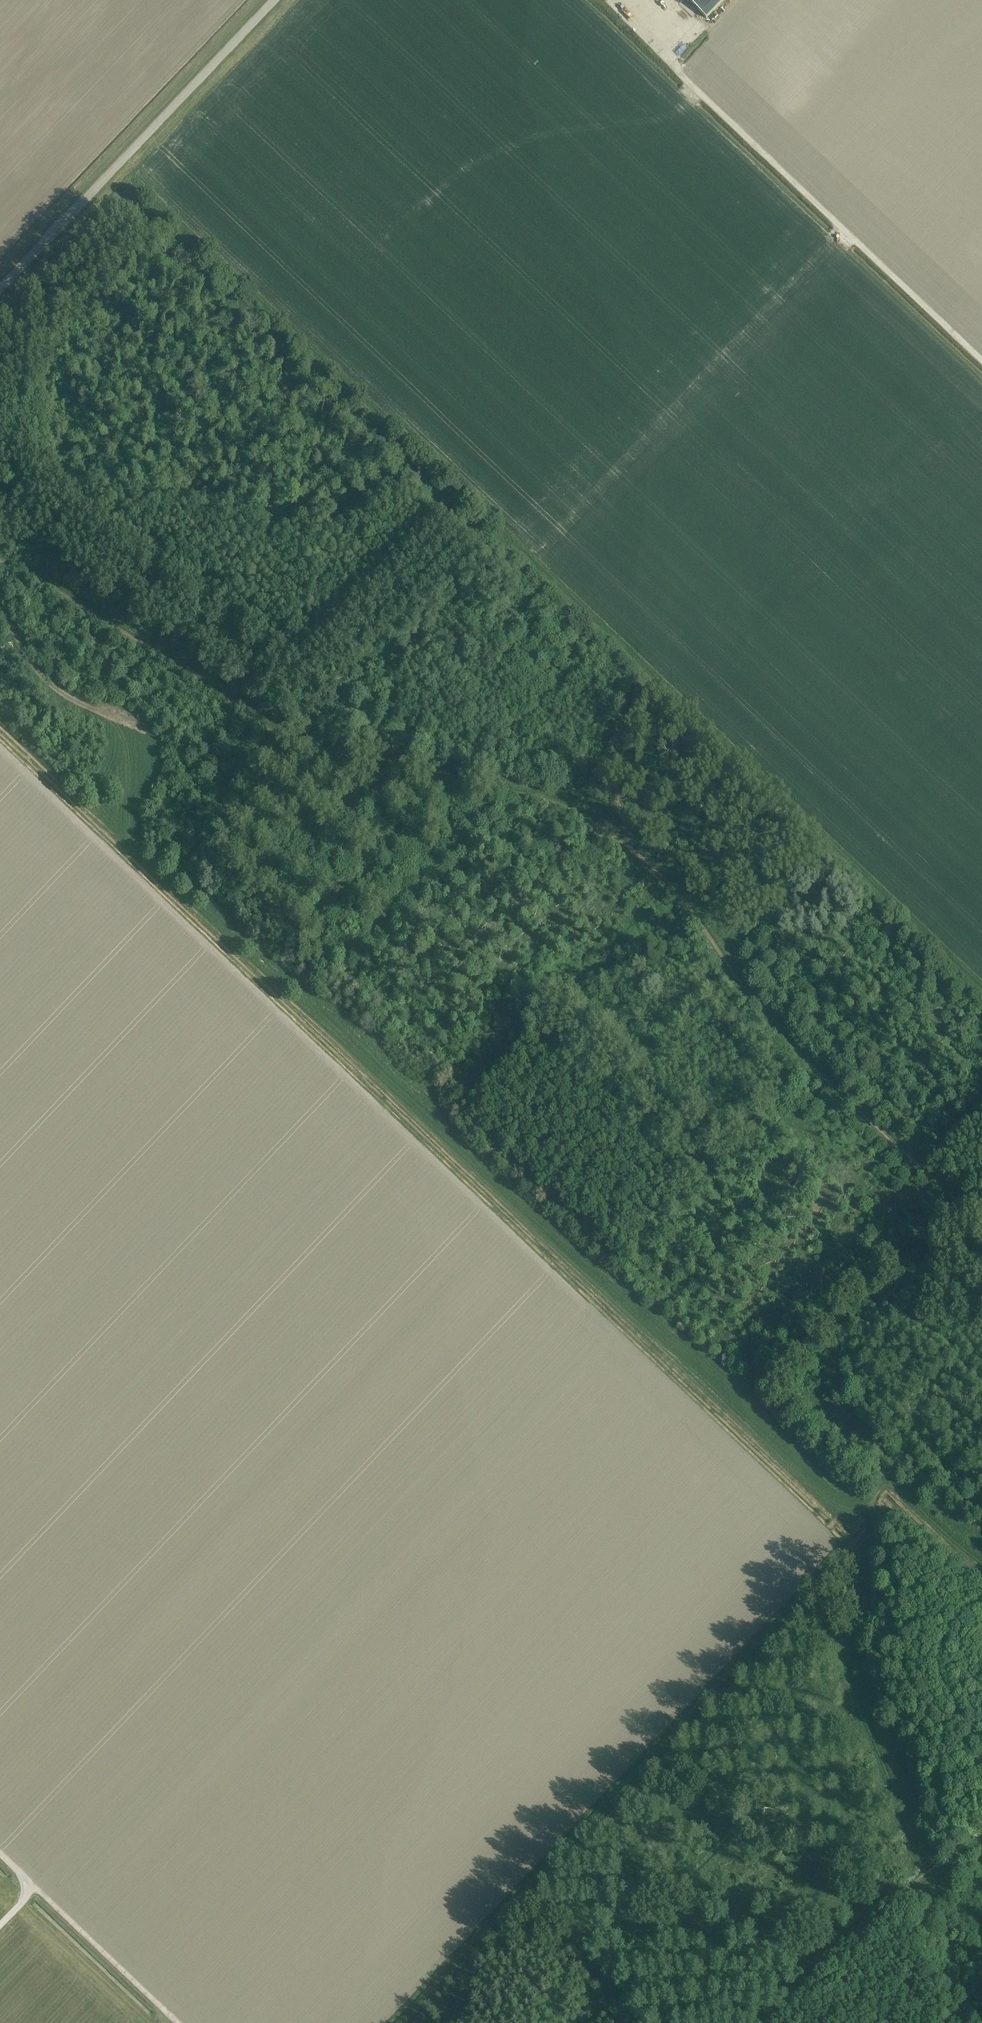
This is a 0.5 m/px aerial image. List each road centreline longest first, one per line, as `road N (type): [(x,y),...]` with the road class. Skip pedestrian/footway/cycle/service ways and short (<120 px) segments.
road 1 (tertiary): [(0,287),(272,0)]
road 2 (track): [(0,607),(48,682),(145,730)]

